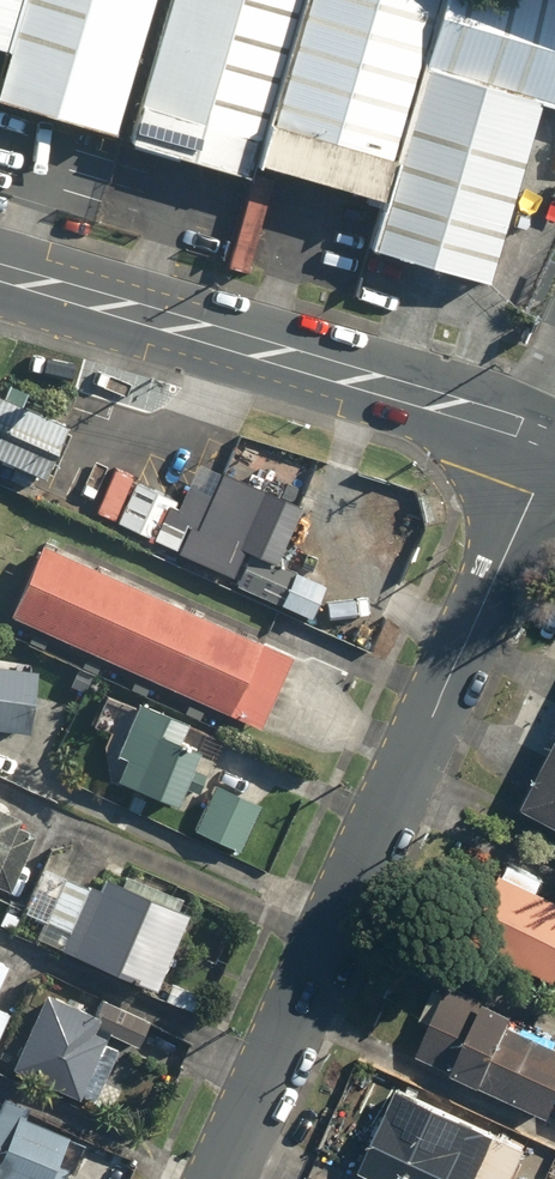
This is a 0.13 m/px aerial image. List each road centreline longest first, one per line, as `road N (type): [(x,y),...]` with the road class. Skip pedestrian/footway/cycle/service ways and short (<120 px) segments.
road 1 (residential): [(552,455),(221,1178)]
road 2 (tertiary): [(552,455),(515,436),(0,279)]

